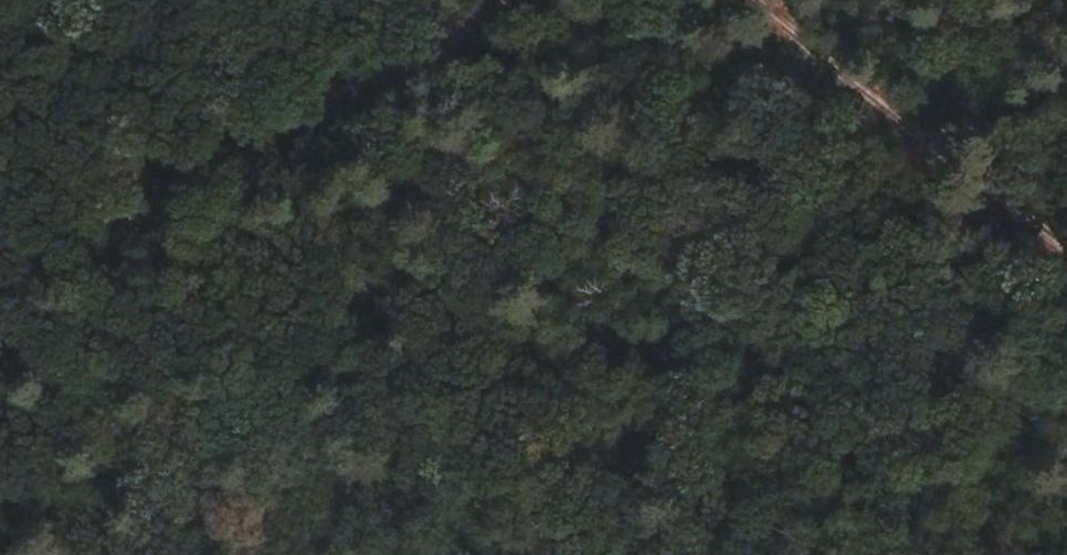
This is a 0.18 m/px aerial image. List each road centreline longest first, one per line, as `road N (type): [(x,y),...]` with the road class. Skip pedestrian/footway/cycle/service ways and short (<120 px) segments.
road 1 (track): [(0,333),(585,0)]
road 2 (track): [(749,0),(1066,246)]

